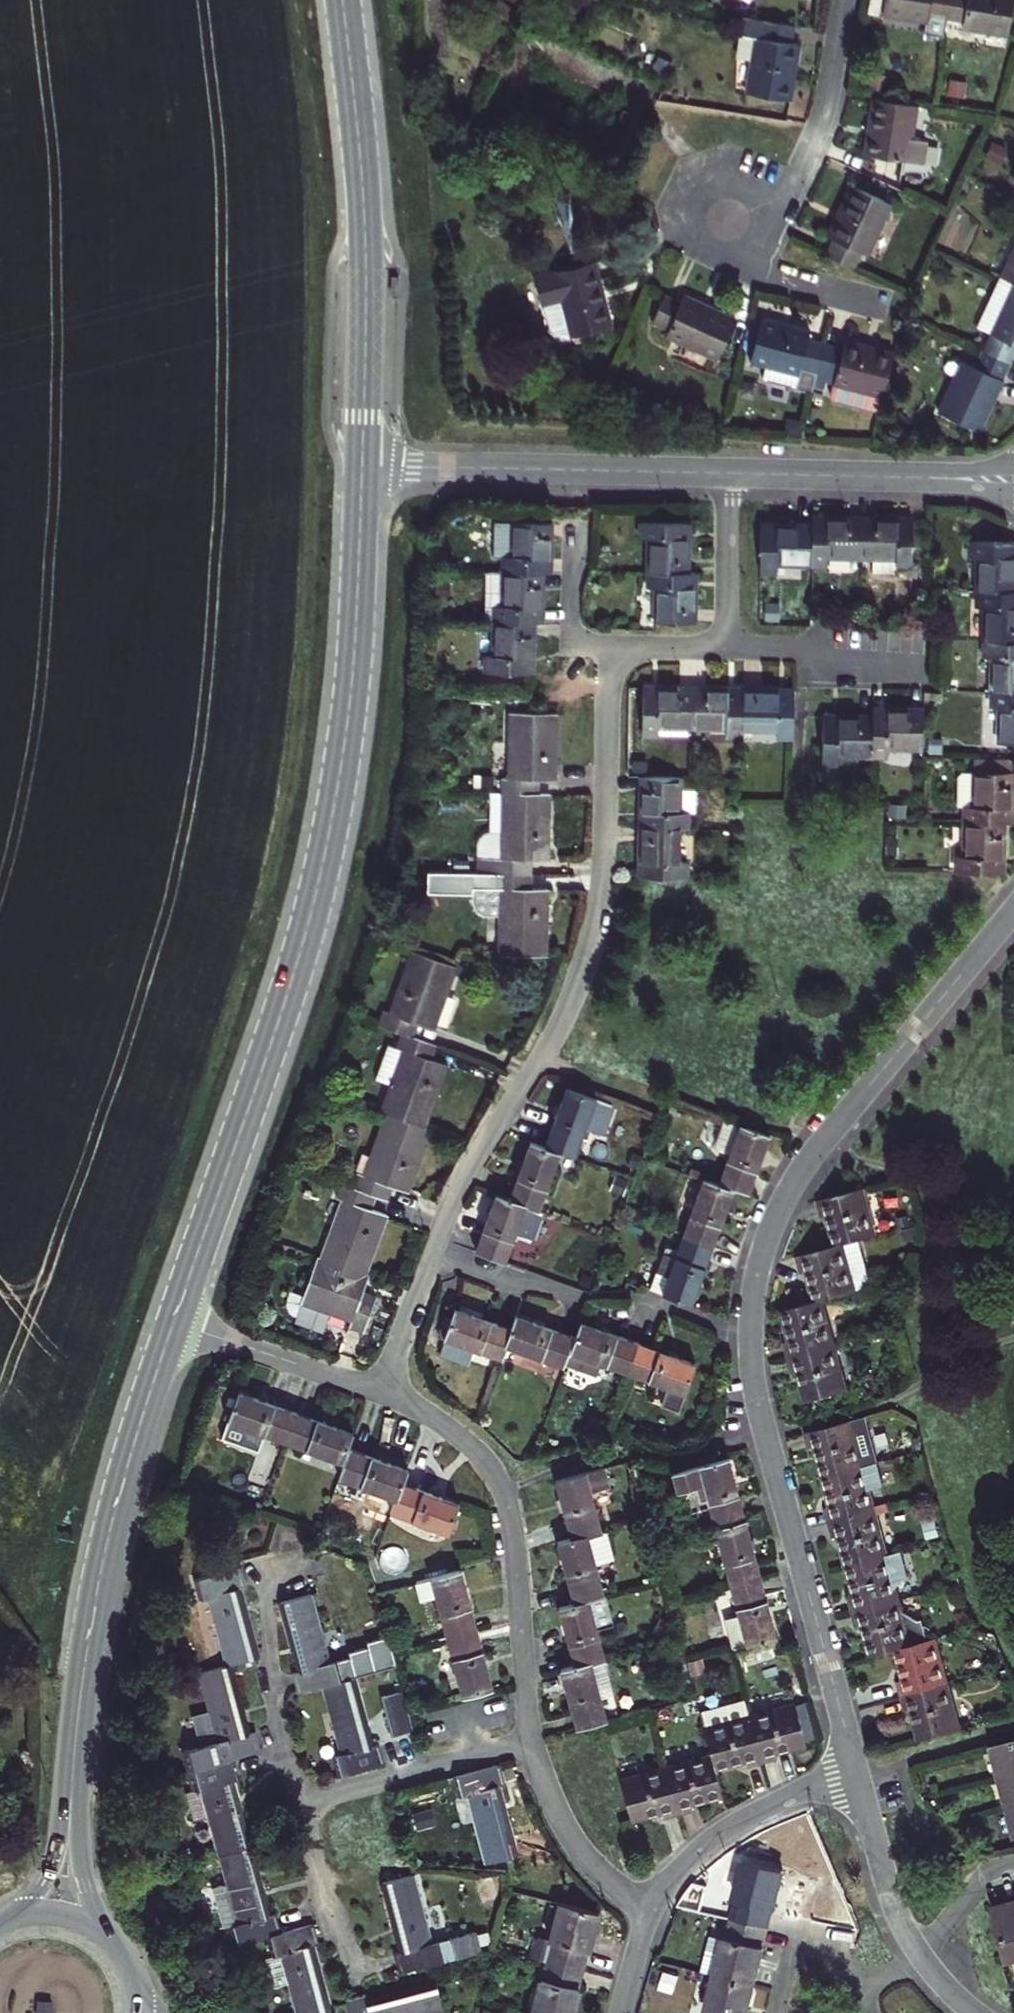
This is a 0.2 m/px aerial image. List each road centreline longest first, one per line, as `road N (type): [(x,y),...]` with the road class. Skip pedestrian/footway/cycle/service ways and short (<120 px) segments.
road 1 (secondary): [(175,1322),(300,954),(331,832),(355,659),(364,466)]
road 2 (residential): [(609,646),(602,883),(588,951),(556,1033),(468,1175),(435,1245)]
road 3 (residential): [(751,1338),(765,1240),(797,1175),(1013,914)]
road 4 (secondary): [(74,1794),(106,1557),(175,1322)]
road 5 (secondary): [(364,466),(366,221),(343,0)]
road 6 (residential): [(857,1774),(768,1435),(751,1338)]
road 7 (residential): [(383,1394),(455,1432),(500,1483),(527,1702)]
road 8 (residential): [(729,474),(364,466)]
road 9 (residential): [(475,1755),(300,1804),(328,1905),(357,1971)]
road 10 (residential): [(1013,481),(729,474)]
road 11 (residential): [(845,0),(807,158),(779,198),(732,223)]
road 12 (residential): [(857,1774),(727,1831),(676,1875),(650,1915)]
road 13 (residential): [(175,1322),(383,1394)]
road 14 (residential): [(533,1742),(572,1836),(650,1915)]
road 15 (residential): [(930,663),(727,648)]
road 16 (residential): [(920,1956),(890,1890),(857,1774)]
road 17 (residential): [(729,474),(727,648)]
road 18 (secondary): [(115,1947),(86,1880),(74,1794)]
road 19 (residential): [(435,1245),(383,1394)]
road 20 (secondary): [(74,1794),(51,1872),(13,1918)]
road 21 (residential): [(435,1245),(560,1291)]
road 22 (residential): [(609,646),(569,645),(567,554)]
road 23 (residential): [(920,1956),(977,1886),(1013,1867)]

